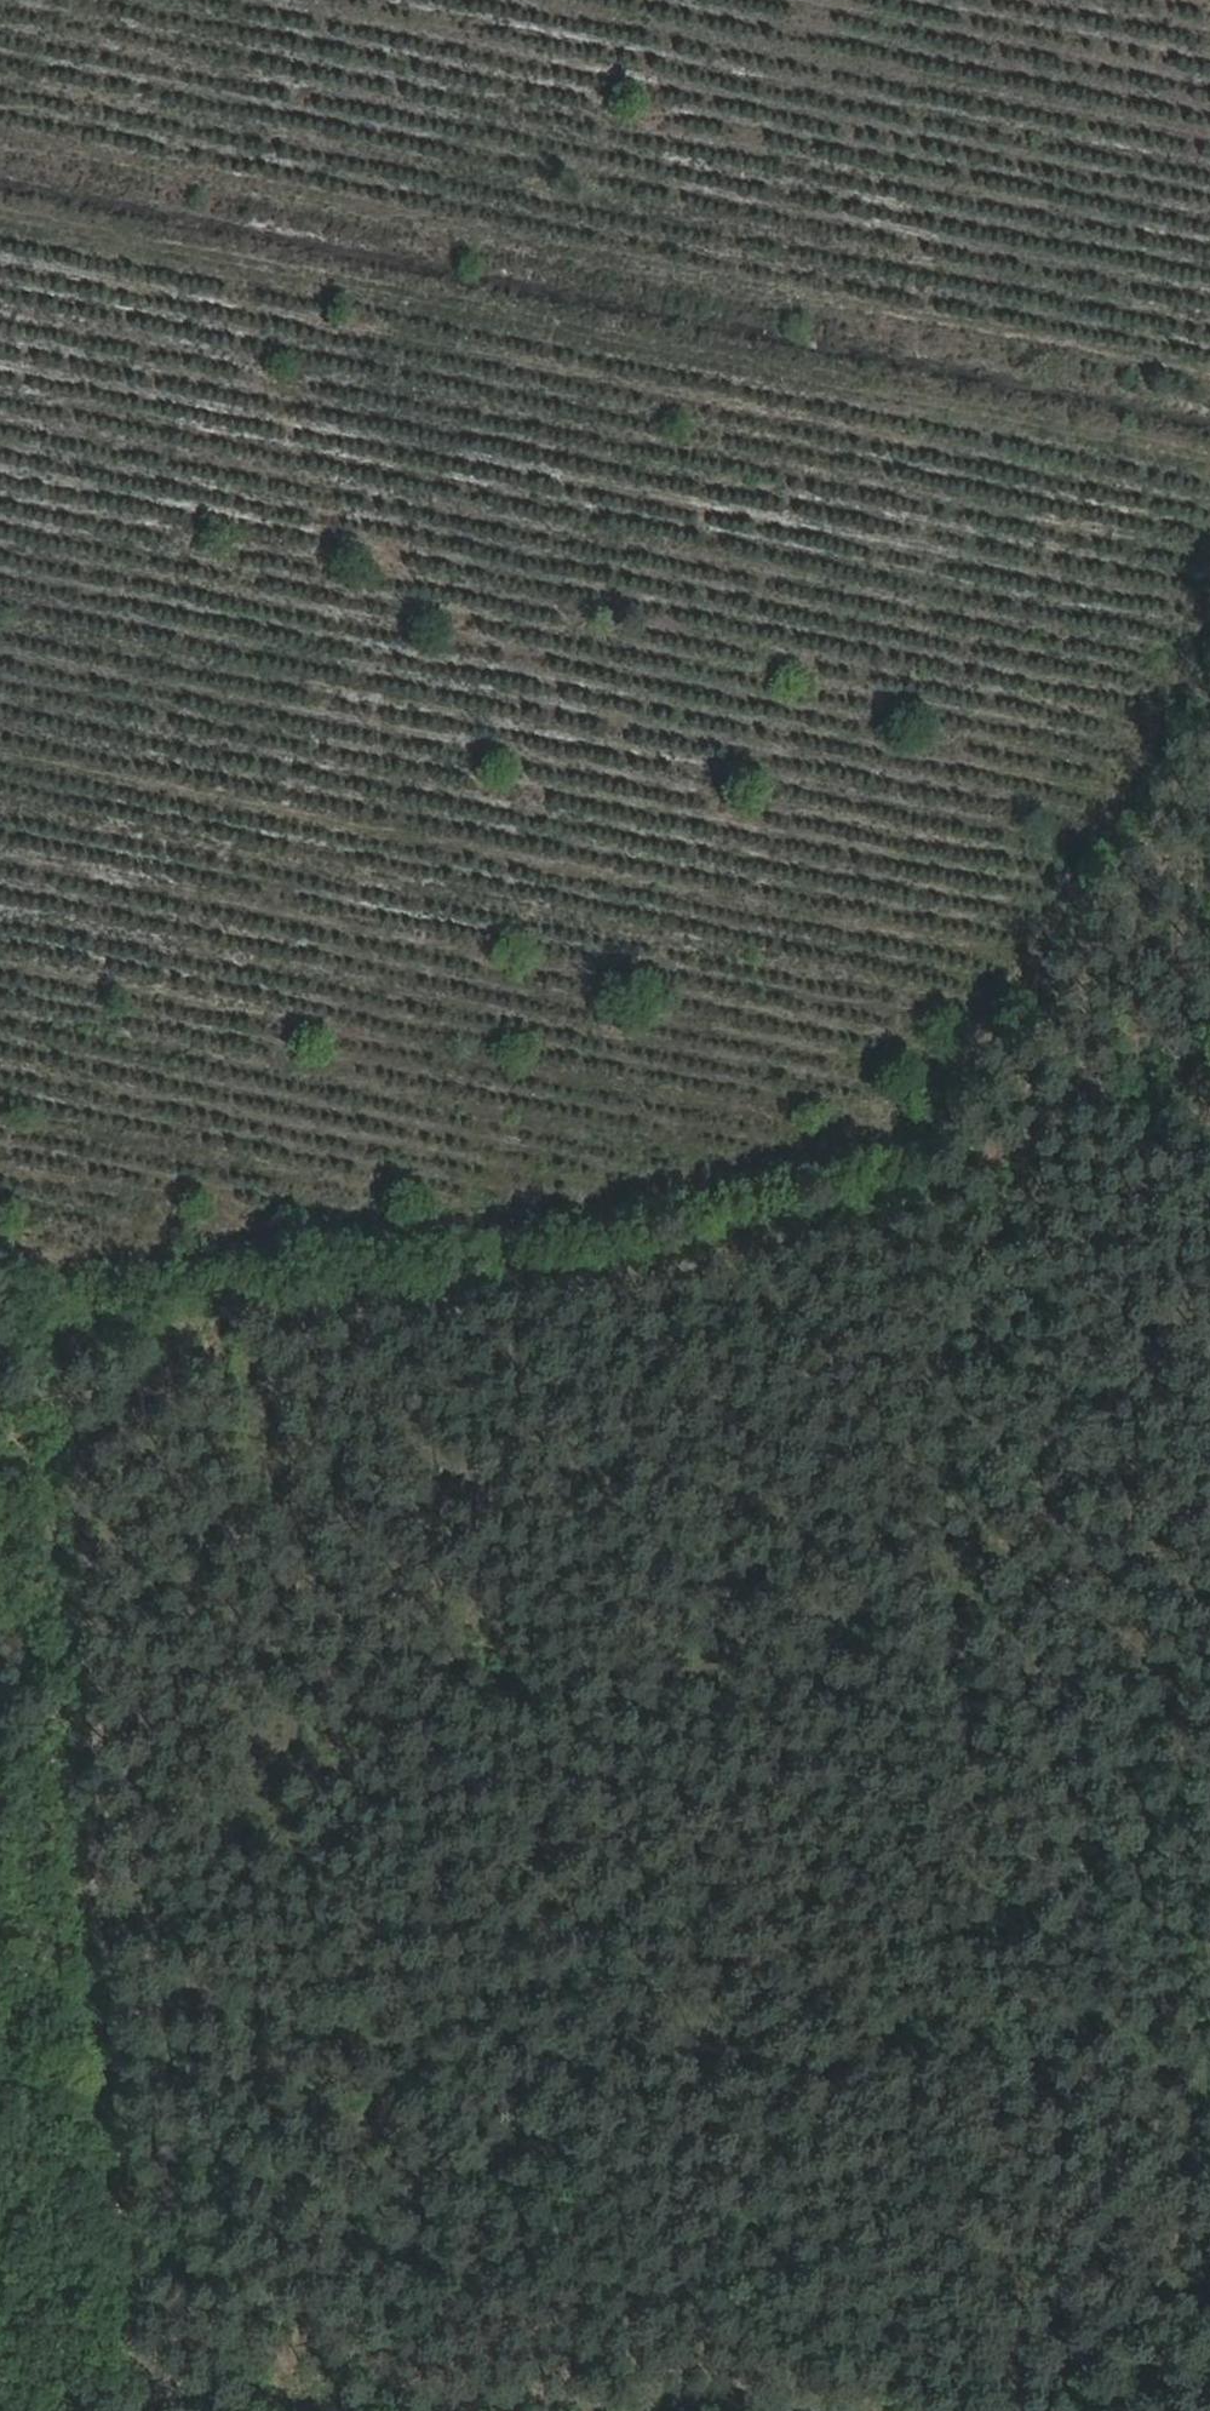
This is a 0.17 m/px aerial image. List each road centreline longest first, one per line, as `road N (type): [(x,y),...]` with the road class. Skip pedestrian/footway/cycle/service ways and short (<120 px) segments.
road 1 (track): [(0,214),(1209,458)]
road 2 (track): [(1209,637),(1139,789),(910,1161)]

